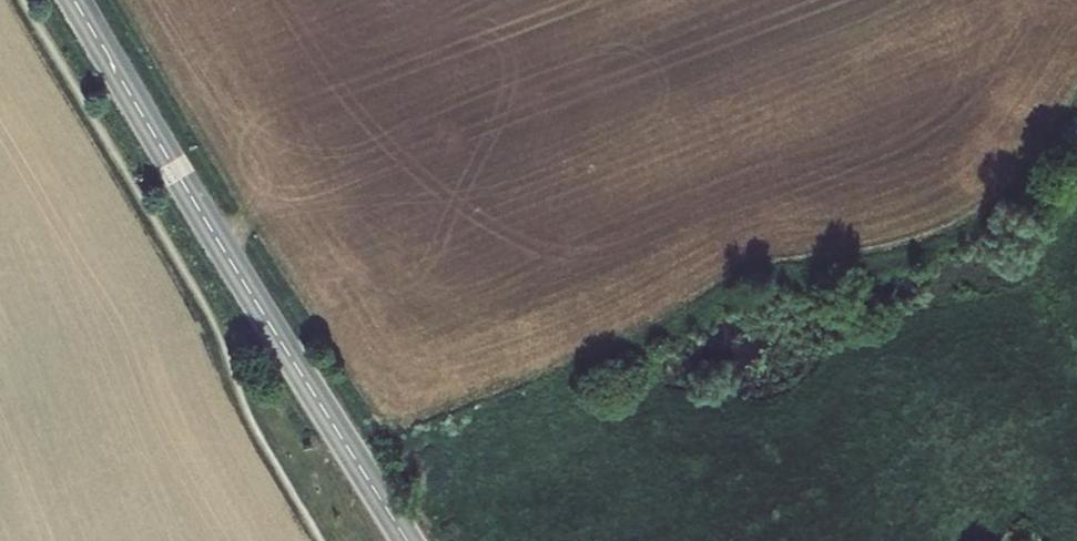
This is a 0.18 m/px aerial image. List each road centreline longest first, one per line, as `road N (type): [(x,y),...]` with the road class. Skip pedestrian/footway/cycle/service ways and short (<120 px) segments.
road 1 (secondary): [(75,0),(407,540)]

